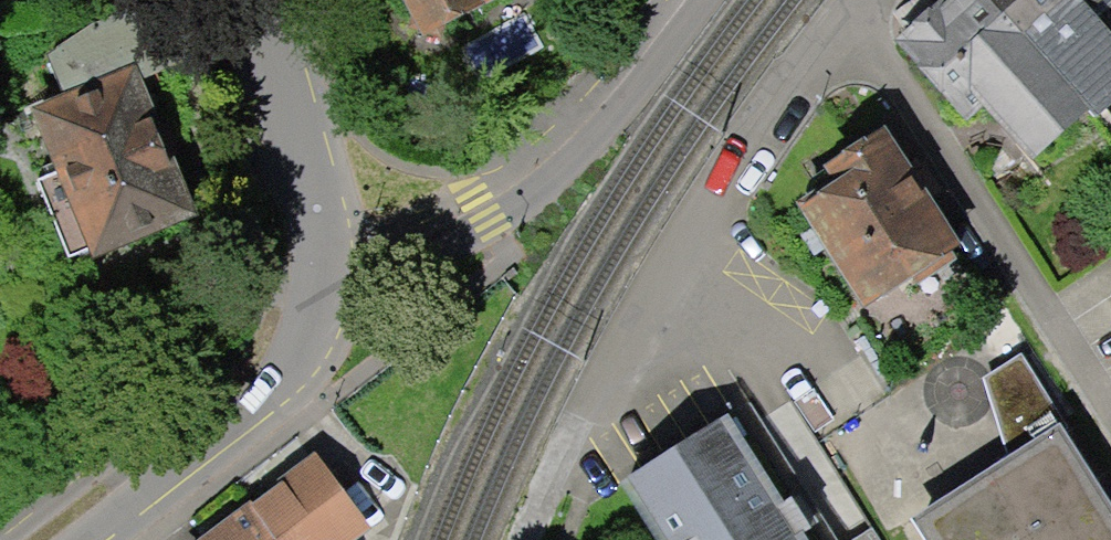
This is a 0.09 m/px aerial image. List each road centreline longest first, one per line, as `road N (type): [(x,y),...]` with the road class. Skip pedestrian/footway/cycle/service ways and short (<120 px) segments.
road 1 (residential): [(861,0),(645,299),(574,427)]
road 2 (residential): [(331,260),(480,207),(601,129),(707,0)]
road 3 (secondary): [(104,539),(202,462),(270,390),(312,336),(331,260)]
road 4 (secondary): [(331,260),(258,0)]

